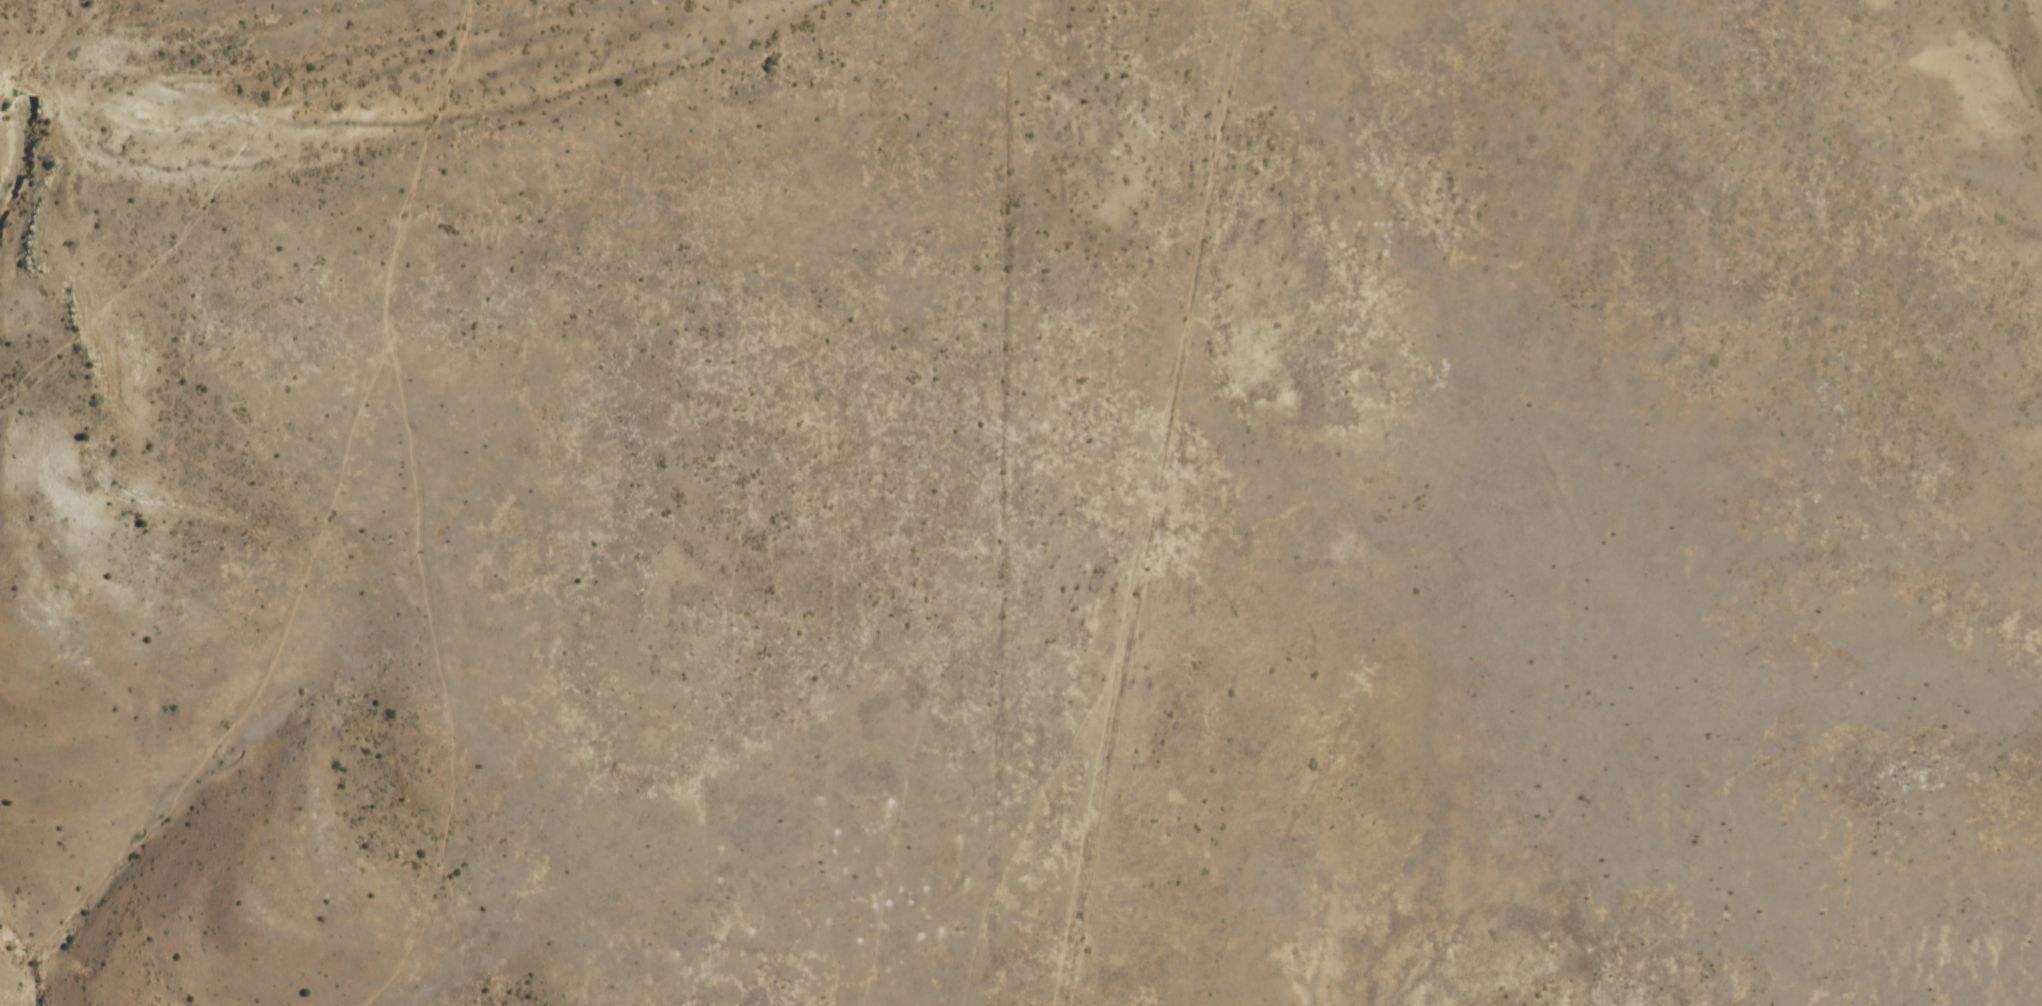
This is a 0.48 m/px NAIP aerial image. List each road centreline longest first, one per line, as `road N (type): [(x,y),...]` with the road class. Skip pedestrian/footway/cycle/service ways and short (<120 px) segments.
road 1 (residential): [(1963,0),(1937,56),(1693,272),(1634,487),(1634,594),(1681,750),(1819,1005)]
road 2 (track): [(812,0),(434,102),(0,139)]

